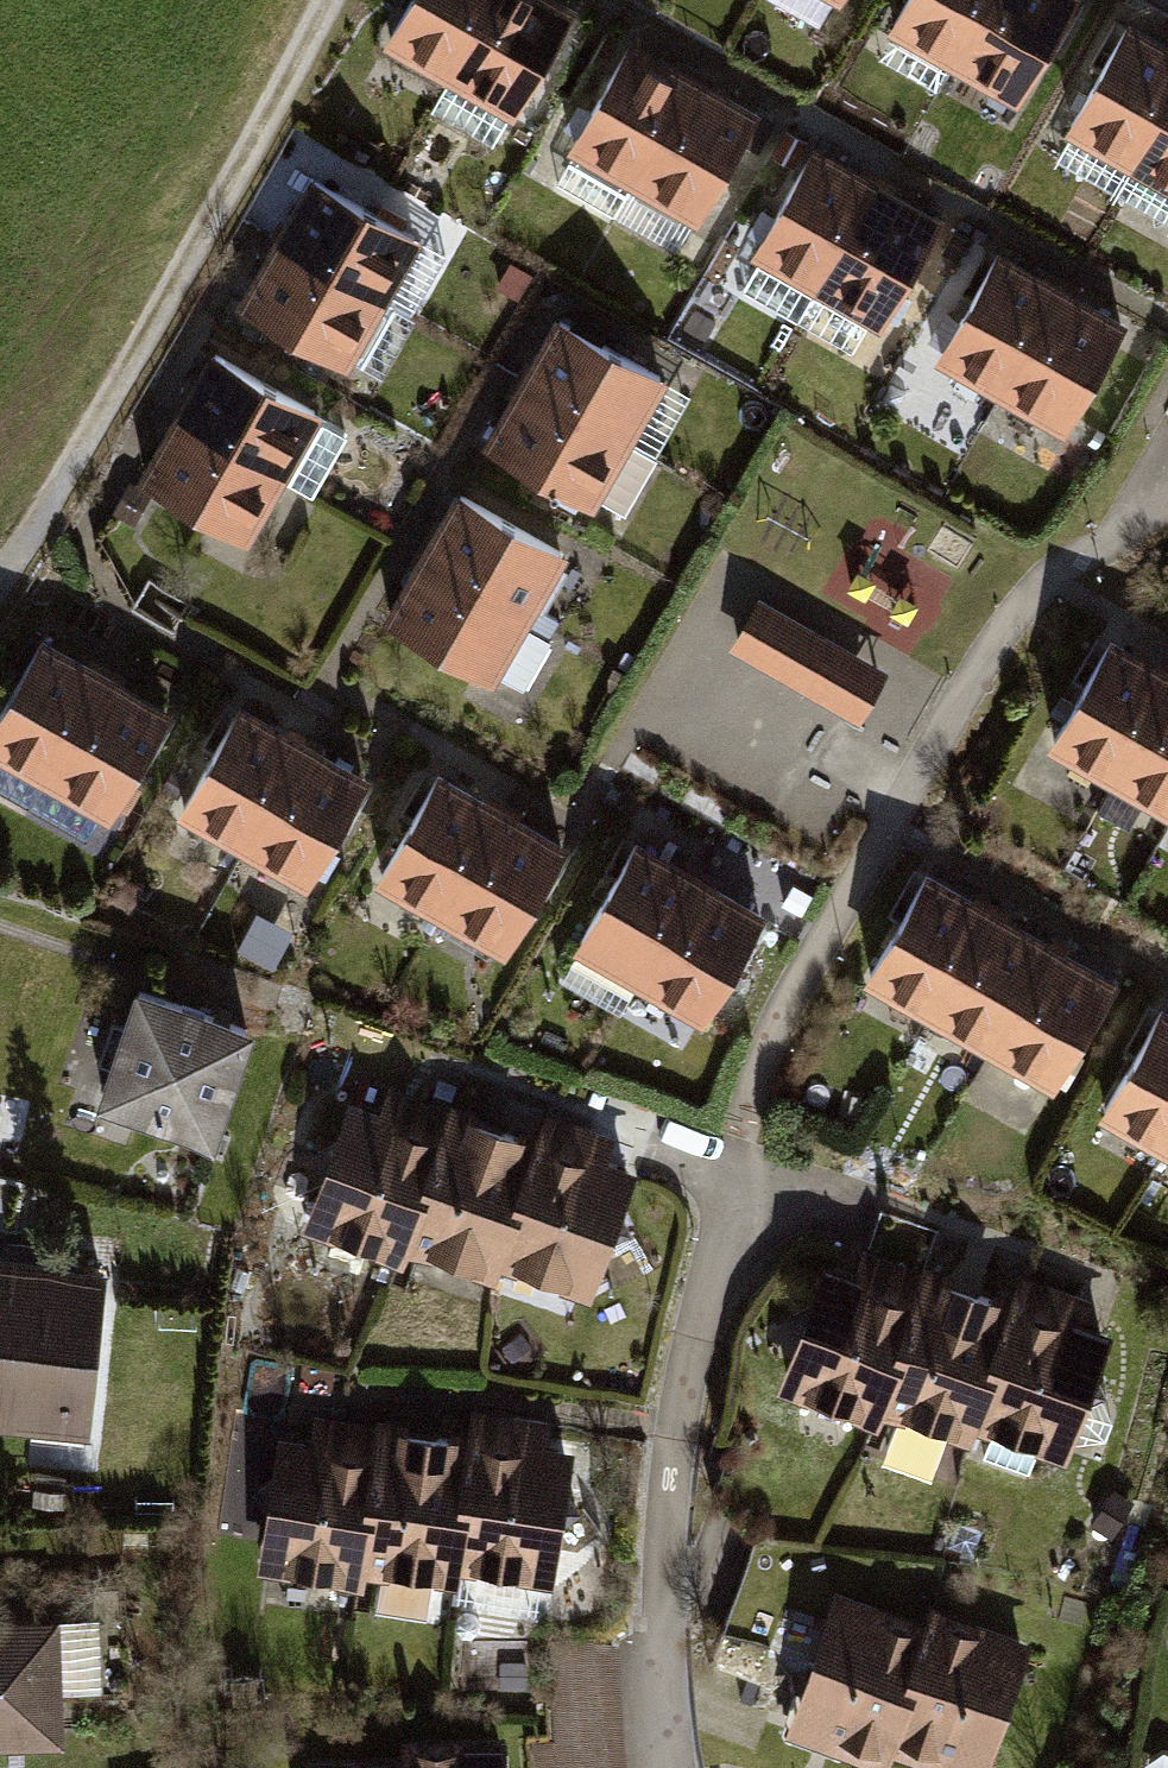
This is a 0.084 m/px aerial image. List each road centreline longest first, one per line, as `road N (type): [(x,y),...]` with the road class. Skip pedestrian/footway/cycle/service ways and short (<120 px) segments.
road 1 (track): [(329,0),(0,583)]
road 2 (residential): [(699,1767),(670,1494),(748,1120)]

